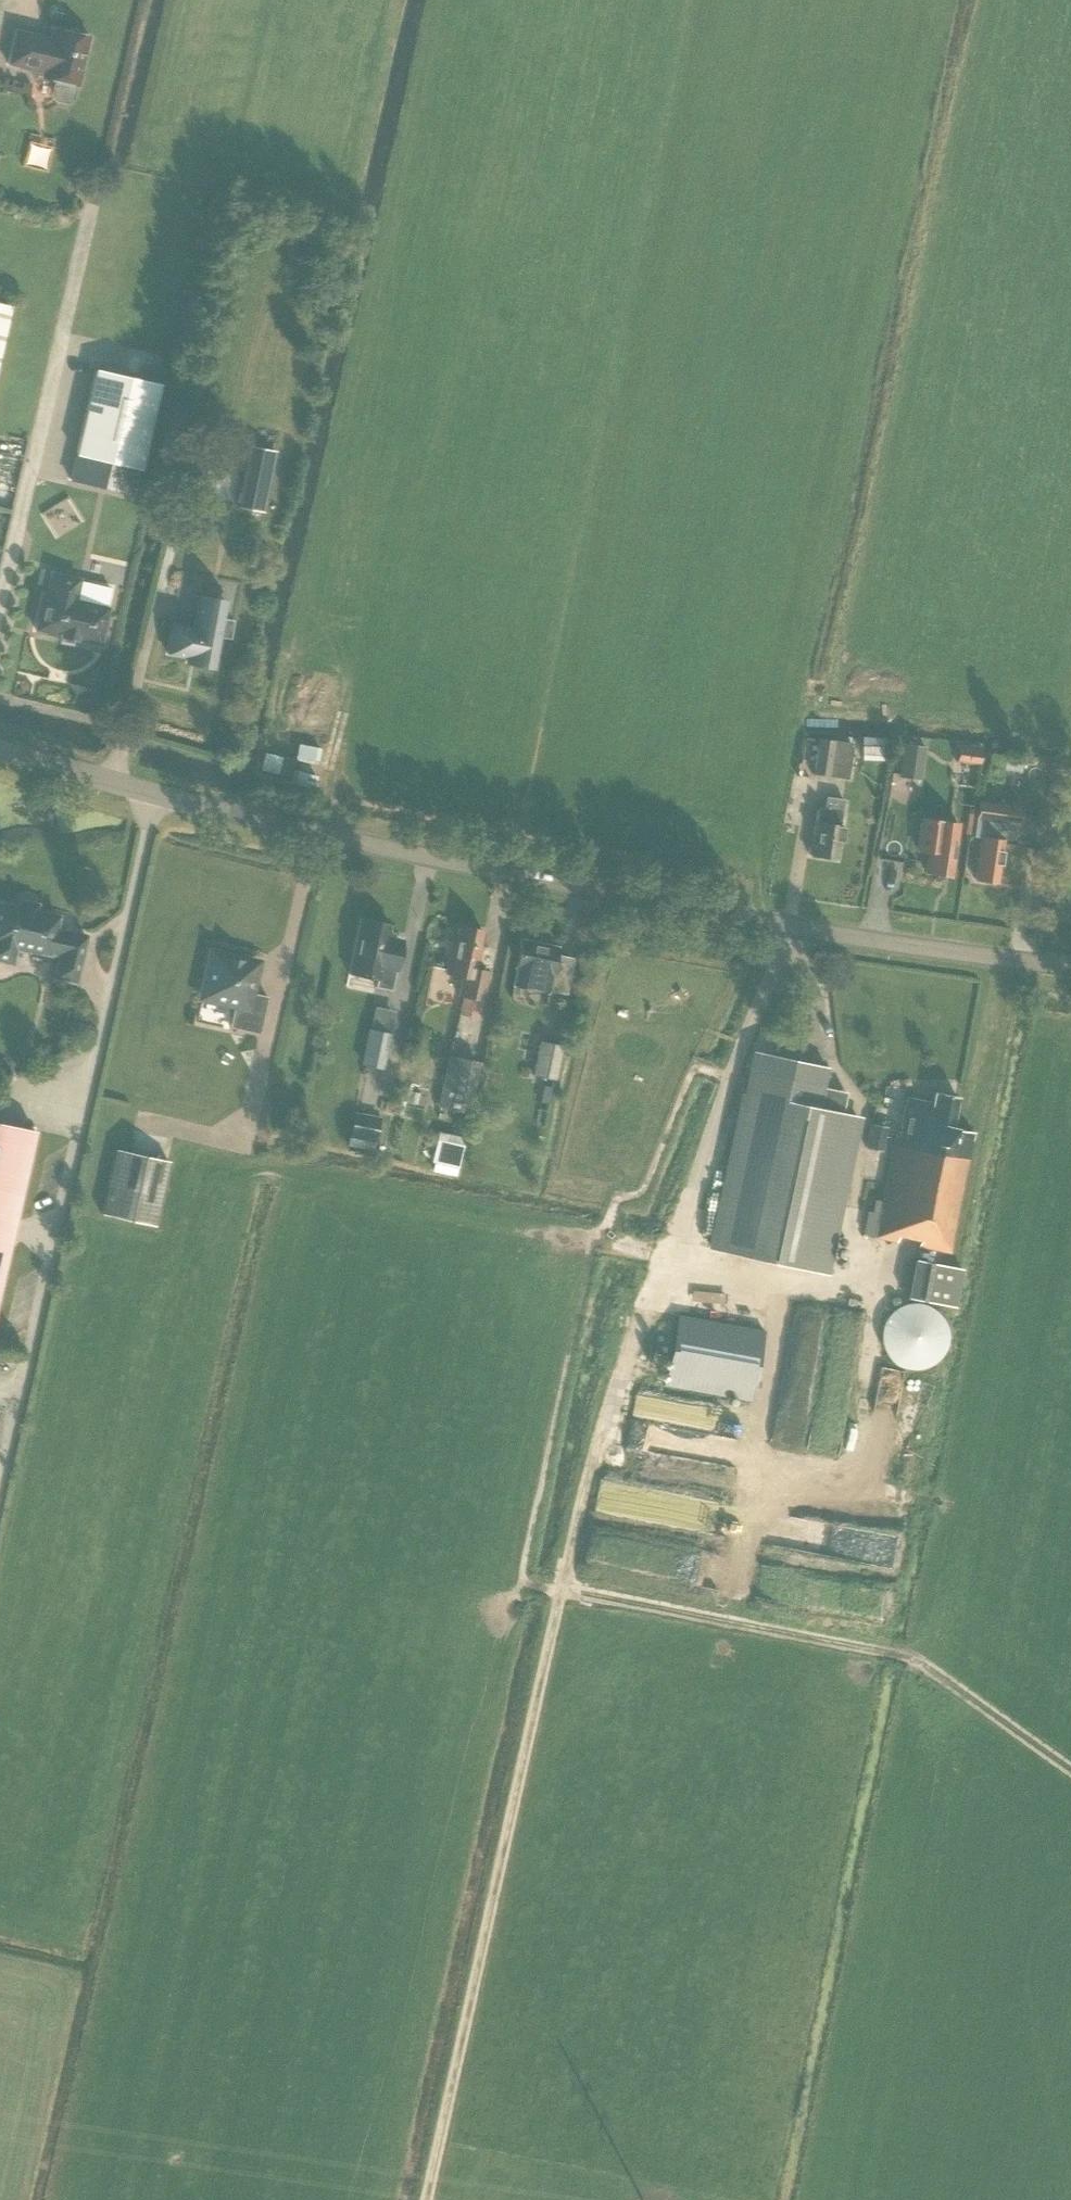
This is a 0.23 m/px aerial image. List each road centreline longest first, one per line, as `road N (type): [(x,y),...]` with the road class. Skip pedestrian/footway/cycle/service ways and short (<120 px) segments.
road 1 (tertiary): [(1070,966),(675,906),(270,822),(0,747)]

